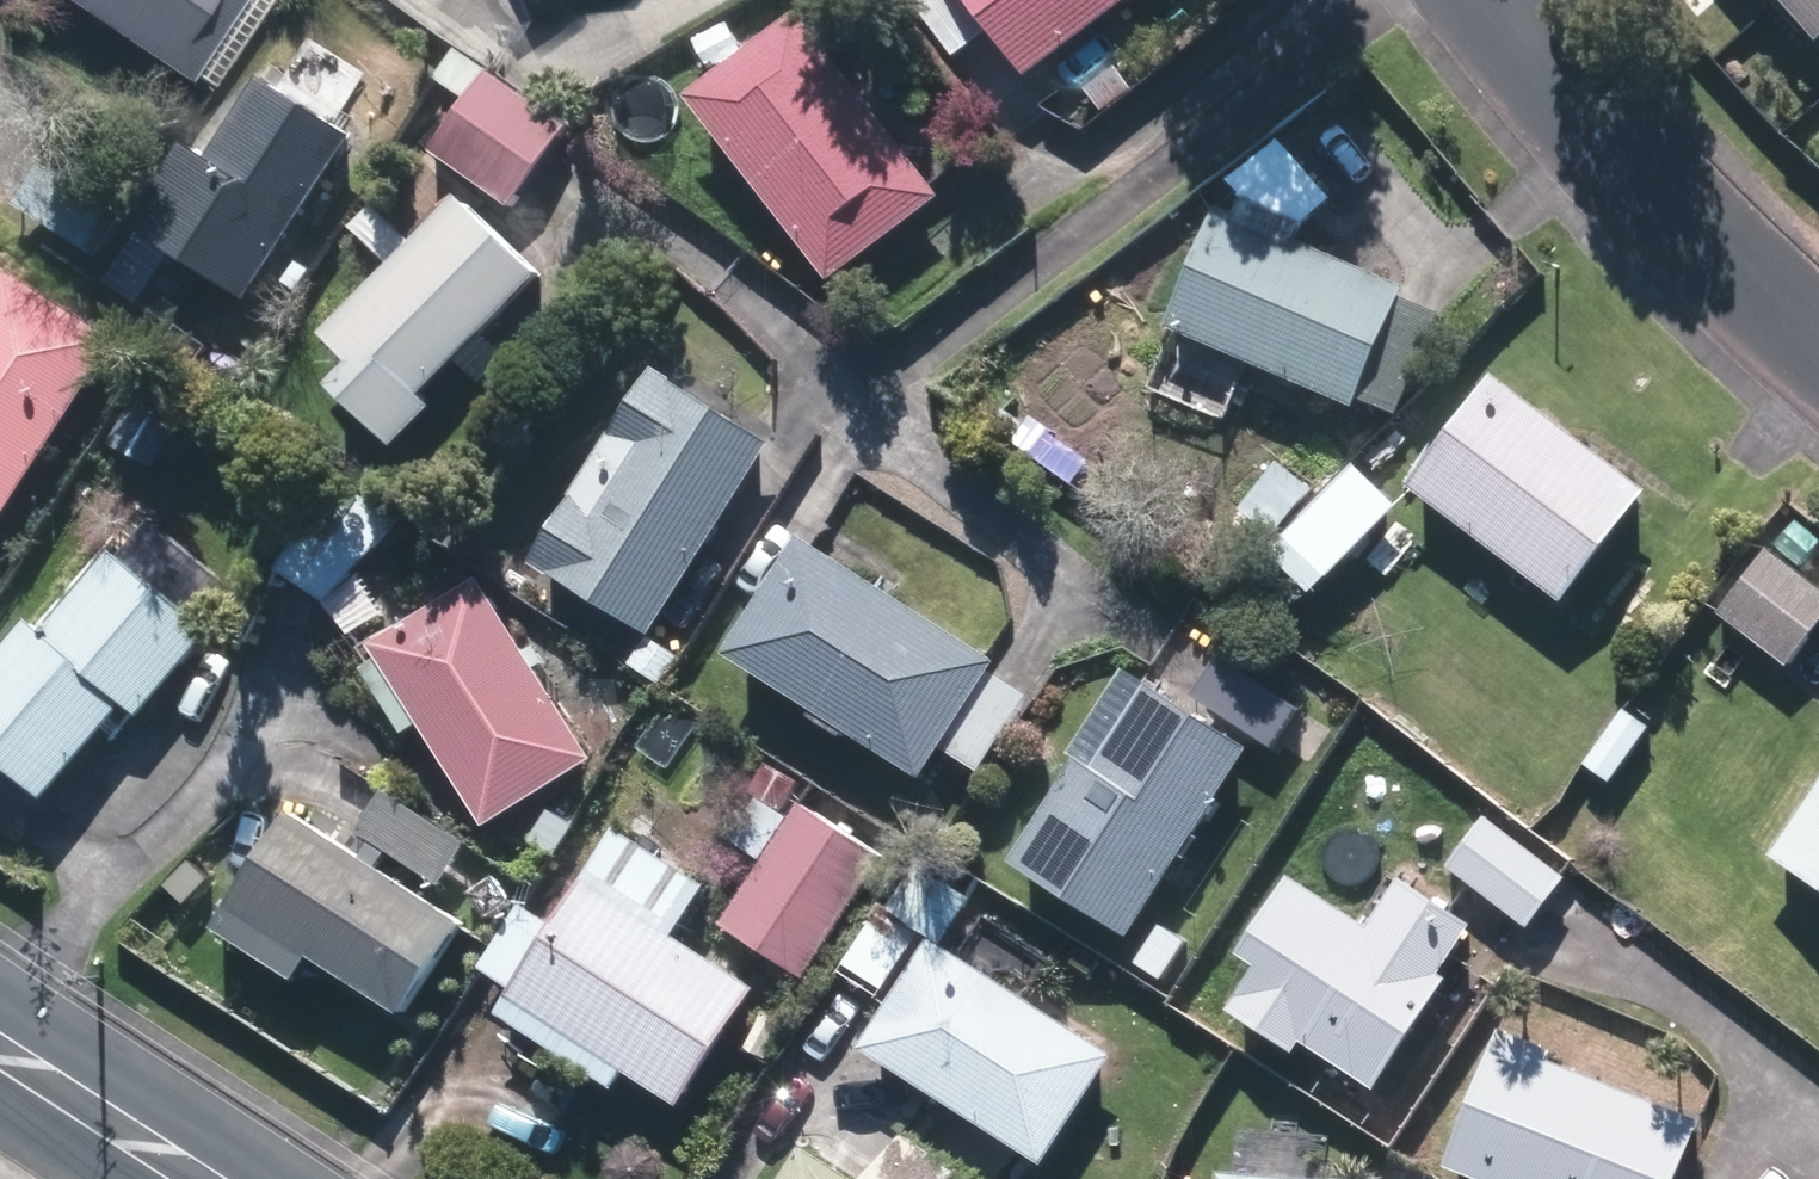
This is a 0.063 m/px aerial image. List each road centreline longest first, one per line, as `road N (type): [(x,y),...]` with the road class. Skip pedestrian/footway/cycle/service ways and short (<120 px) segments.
road 1 (residential): [(1818,353),(1718,267),(1529,69),(1483,0)]
road 2 (secondary): [(0,1056),(190,1178)]

